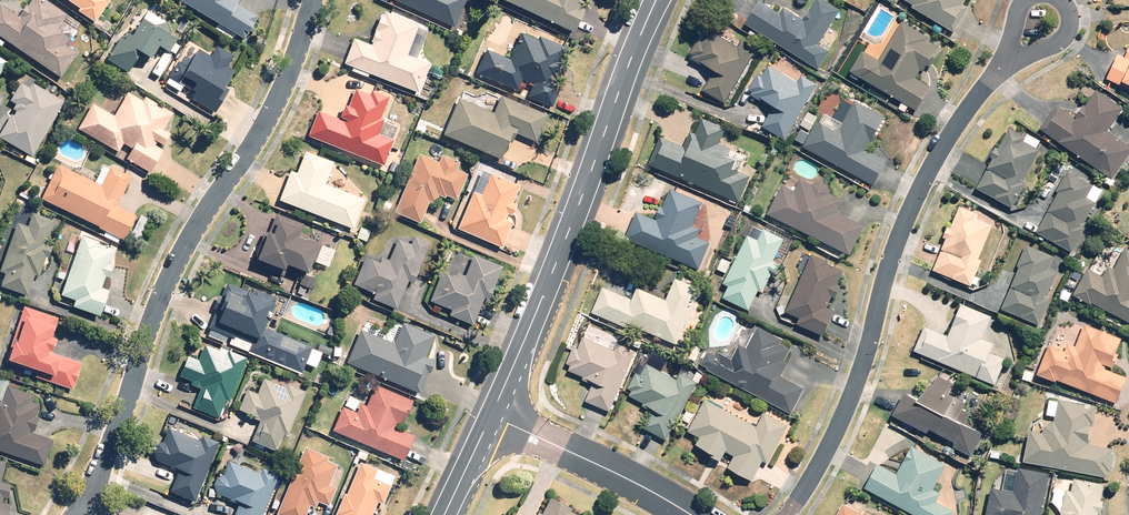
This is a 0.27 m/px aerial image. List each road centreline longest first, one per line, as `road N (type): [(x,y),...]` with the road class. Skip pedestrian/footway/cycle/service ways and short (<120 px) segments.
road 1 (residential): [(315,0),(270,116),(186,243),(156,303),(94,492)]
road 2 (residential): [(786,514),(857,384),(905,219),(944,143),(1001,66)]
road 3 (tertiary): [(494,421),(656,0)]
road 4 (residential): [(685,514),(494,421)]

